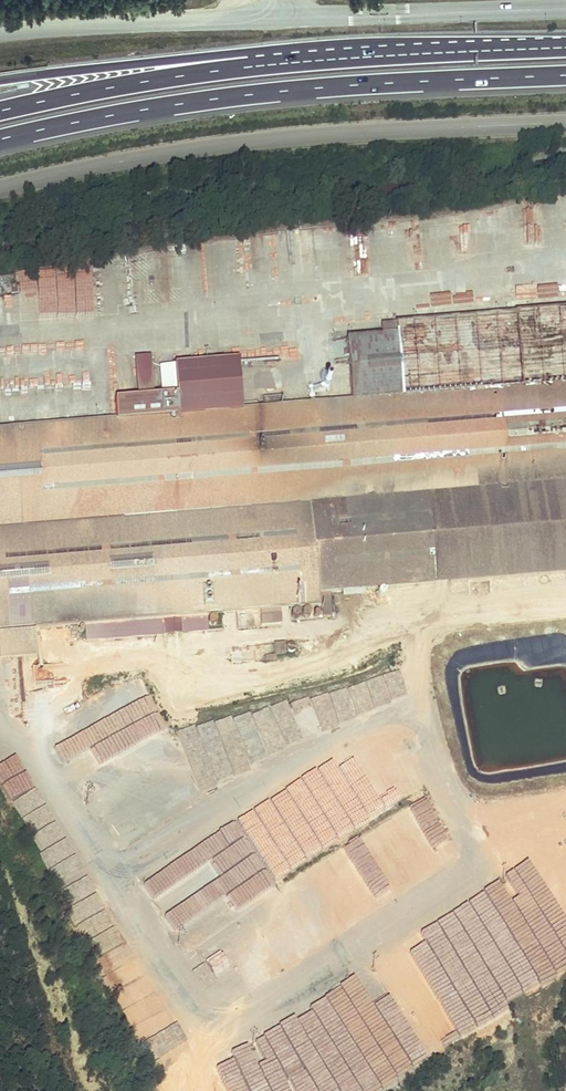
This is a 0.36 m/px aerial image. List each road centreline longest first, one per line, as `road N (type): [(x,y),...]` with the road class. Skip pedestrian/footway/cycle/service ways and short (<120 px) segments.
road 1 (track): [(0,706),(216,1038),(471,869),(475,839),(424,724),(426,637),(432,620),(464,612),(565,602)]
road 2 (track): [(565,256),(135,328),(0,340)]
road 3 (unclassified): [(565,123),(257,140),(0,188)]
road 4 (trunk): [(0,139),(250,93),(565,76)]
road 5 (unclassified): [(0,31),(565,9)]
road 6 (track): [(108,871),(266,764),(422,698)]
road 7 (track): [(432,620),(282,672),(240,679),(192,669),(175,673),(172,683),(188,696),(234,685)]
road 8 (trunk): [(565,48),(247,66)]
road 9 (trunk): [(247,66),(0,110)]
road 10 (trunk): [(247,66),(212,58),(0,80)]
road 11 (track): [(192,669),(139,659),(41,675)]

